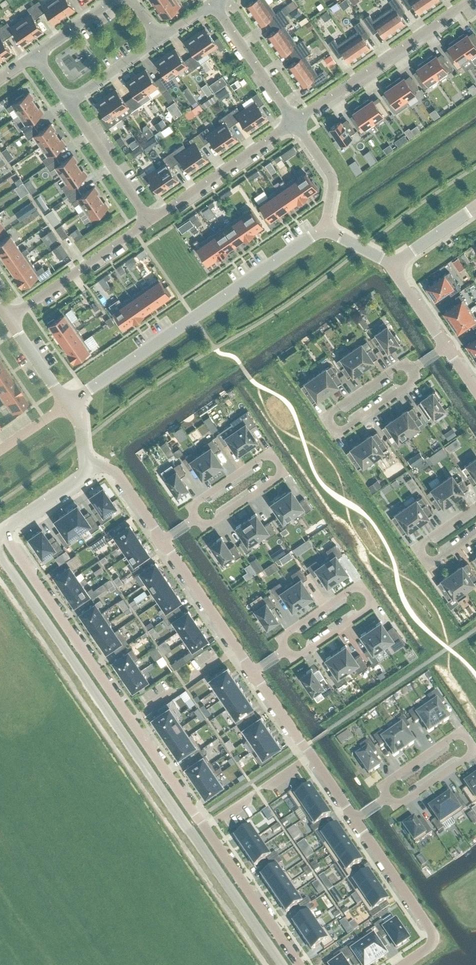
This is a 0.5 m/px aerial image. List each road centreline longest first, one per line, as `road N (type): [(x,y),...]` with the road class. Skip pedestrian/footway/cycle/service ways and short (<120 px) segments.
road 1 (residential): [(325,231),(68,403)]
road 2 (residential): [(165,768),(6,534)]
road 3 (residential): [(298,964),(165,768)]
road 4 (residential): [(283,650),(299,655),(369,608),(371,597),(351,586),(283,639)]
road 5 (residential): [(193,519),(211,523),(279,476),(280,465),(264,455),(193,509)]
road 6 (residential): [(413,368),(401,363),(325,415),(337,432),(413,380)]
road 7 (residential): [(385,799),(402,803),(467,758),(471,745),(453,736),(385,790)]
road 8 (residential): [(293,121),(468,0)]
road 9 (residential): [(0,878),(165,768)]
road 10 (residential): [(352,821),(427,932),(427,949),(403,964)]
road 11 (residential): [(250,674),(352,821)]
road 12 (residential): [(149,220),(293,121)]
road 13 (residential): [(9,317),(149,220)]
road 14 (residential): [(159,542),(250,674)]
road 15 (residential): [(475,505),(416,546),(428,564),(475,531)]
road 16 (residential): [(293,121),(212,1)]
road 17 (residential): [(149,220),(68,102)]
road 18 (residential): [(325,231),(334,178),(293,121)]
road 19 (residential): [(6,534),(108,464)]

